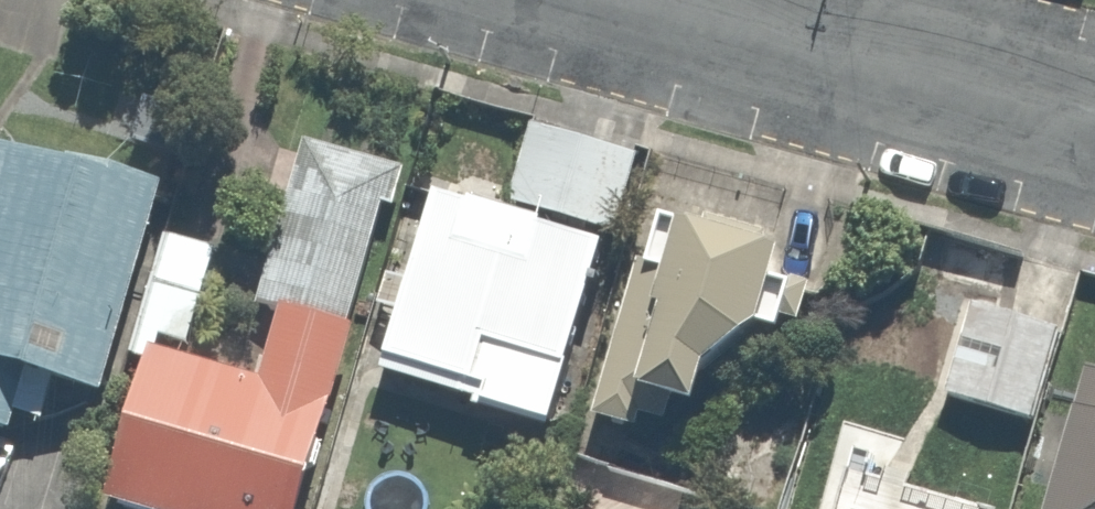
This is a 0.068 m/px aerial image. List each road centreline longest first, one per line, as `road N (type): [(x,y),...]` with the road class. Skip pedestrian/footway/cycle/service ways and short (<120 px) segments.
road 1 (residential): [(1094,122),(630,0)]

